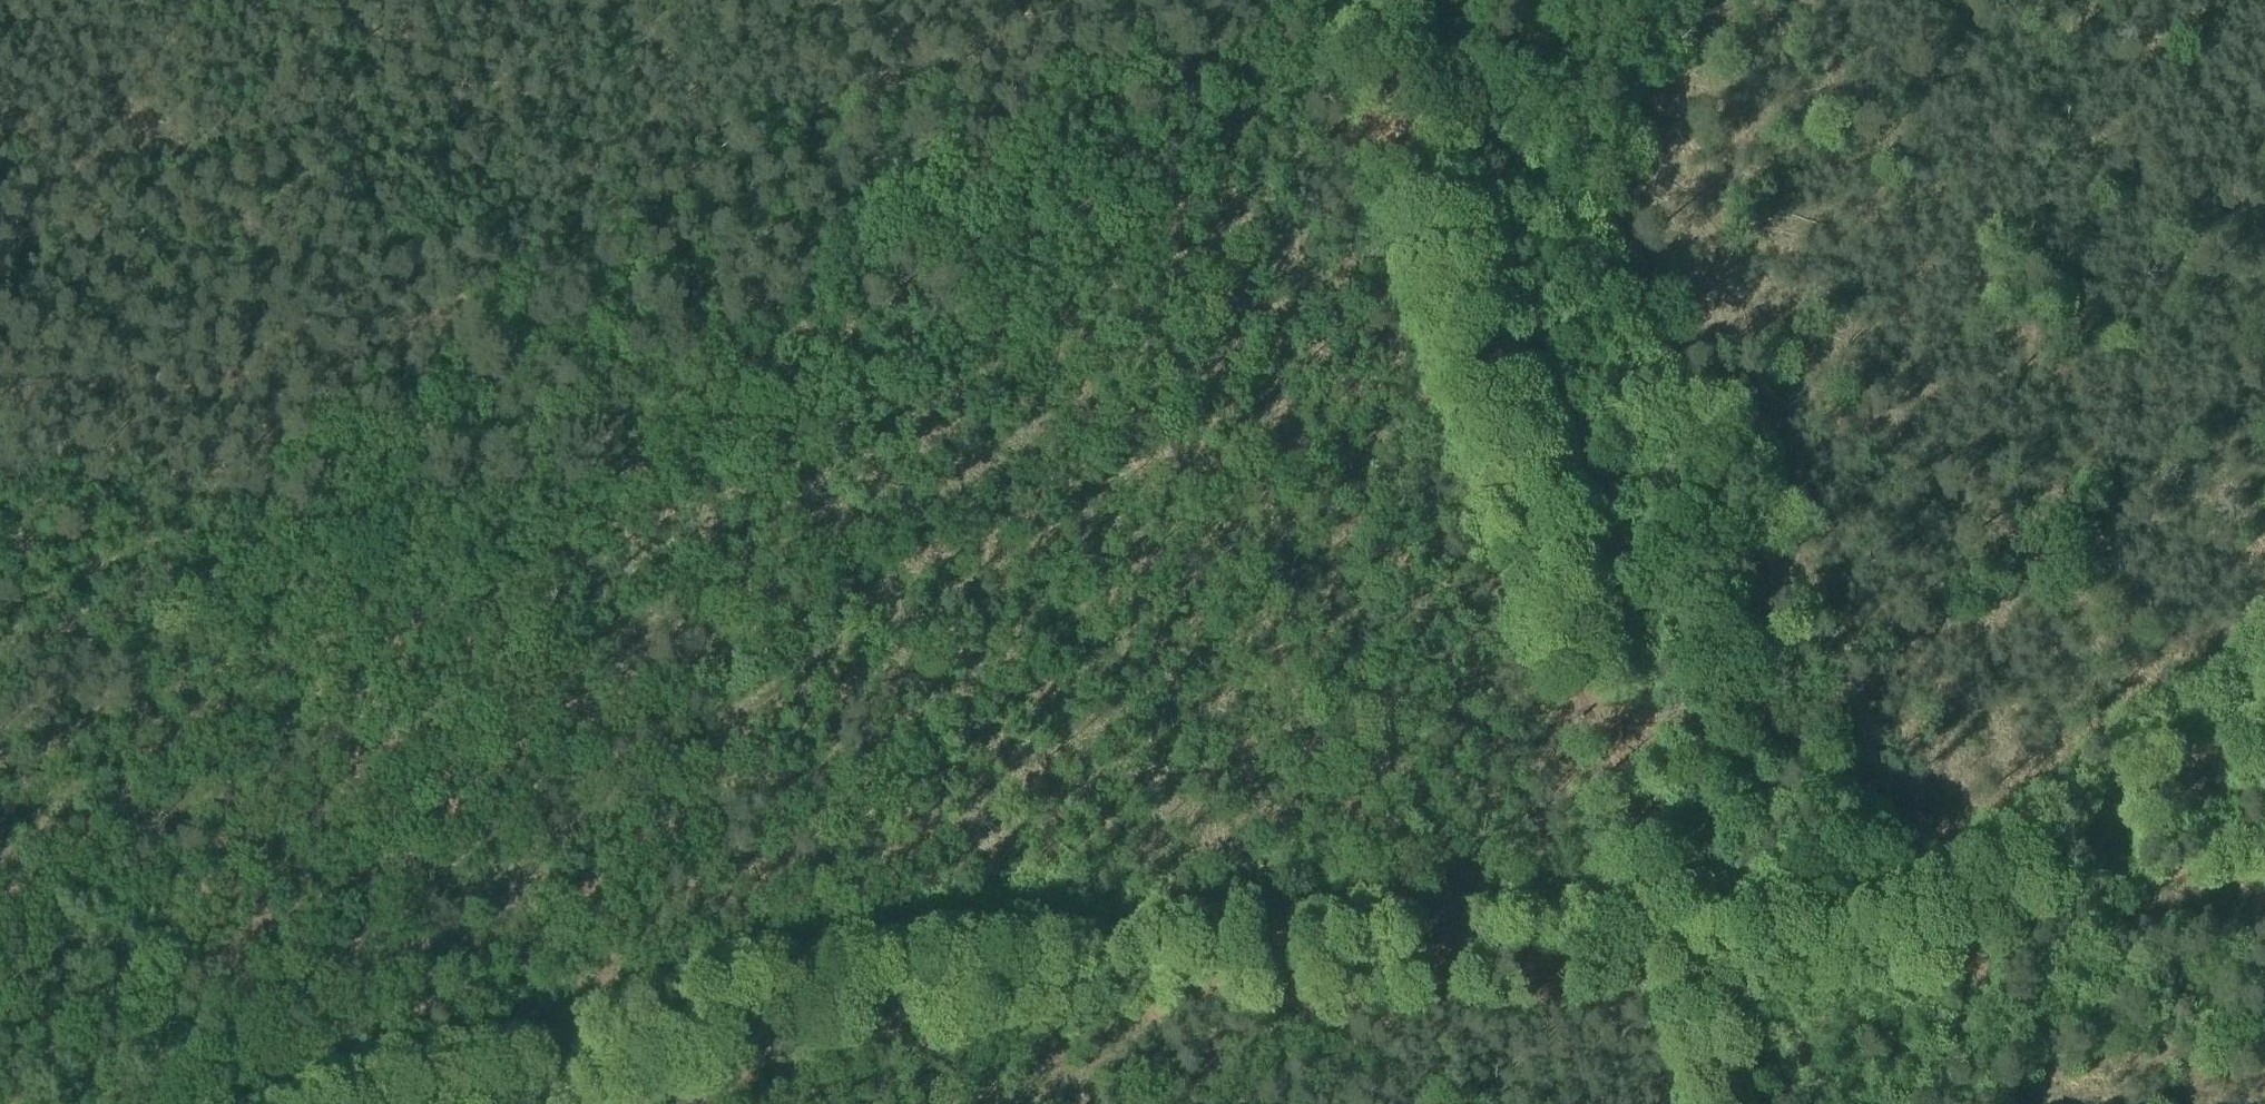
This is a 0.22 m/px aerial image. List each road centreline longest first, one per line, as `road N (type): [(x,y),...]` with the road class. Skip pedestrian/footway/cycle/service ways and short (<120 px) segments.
road 1 (track): [(2264,710),(1942,934),(1672,953),(1620,770),(1387,75),(1383,46),(1418,0)]

